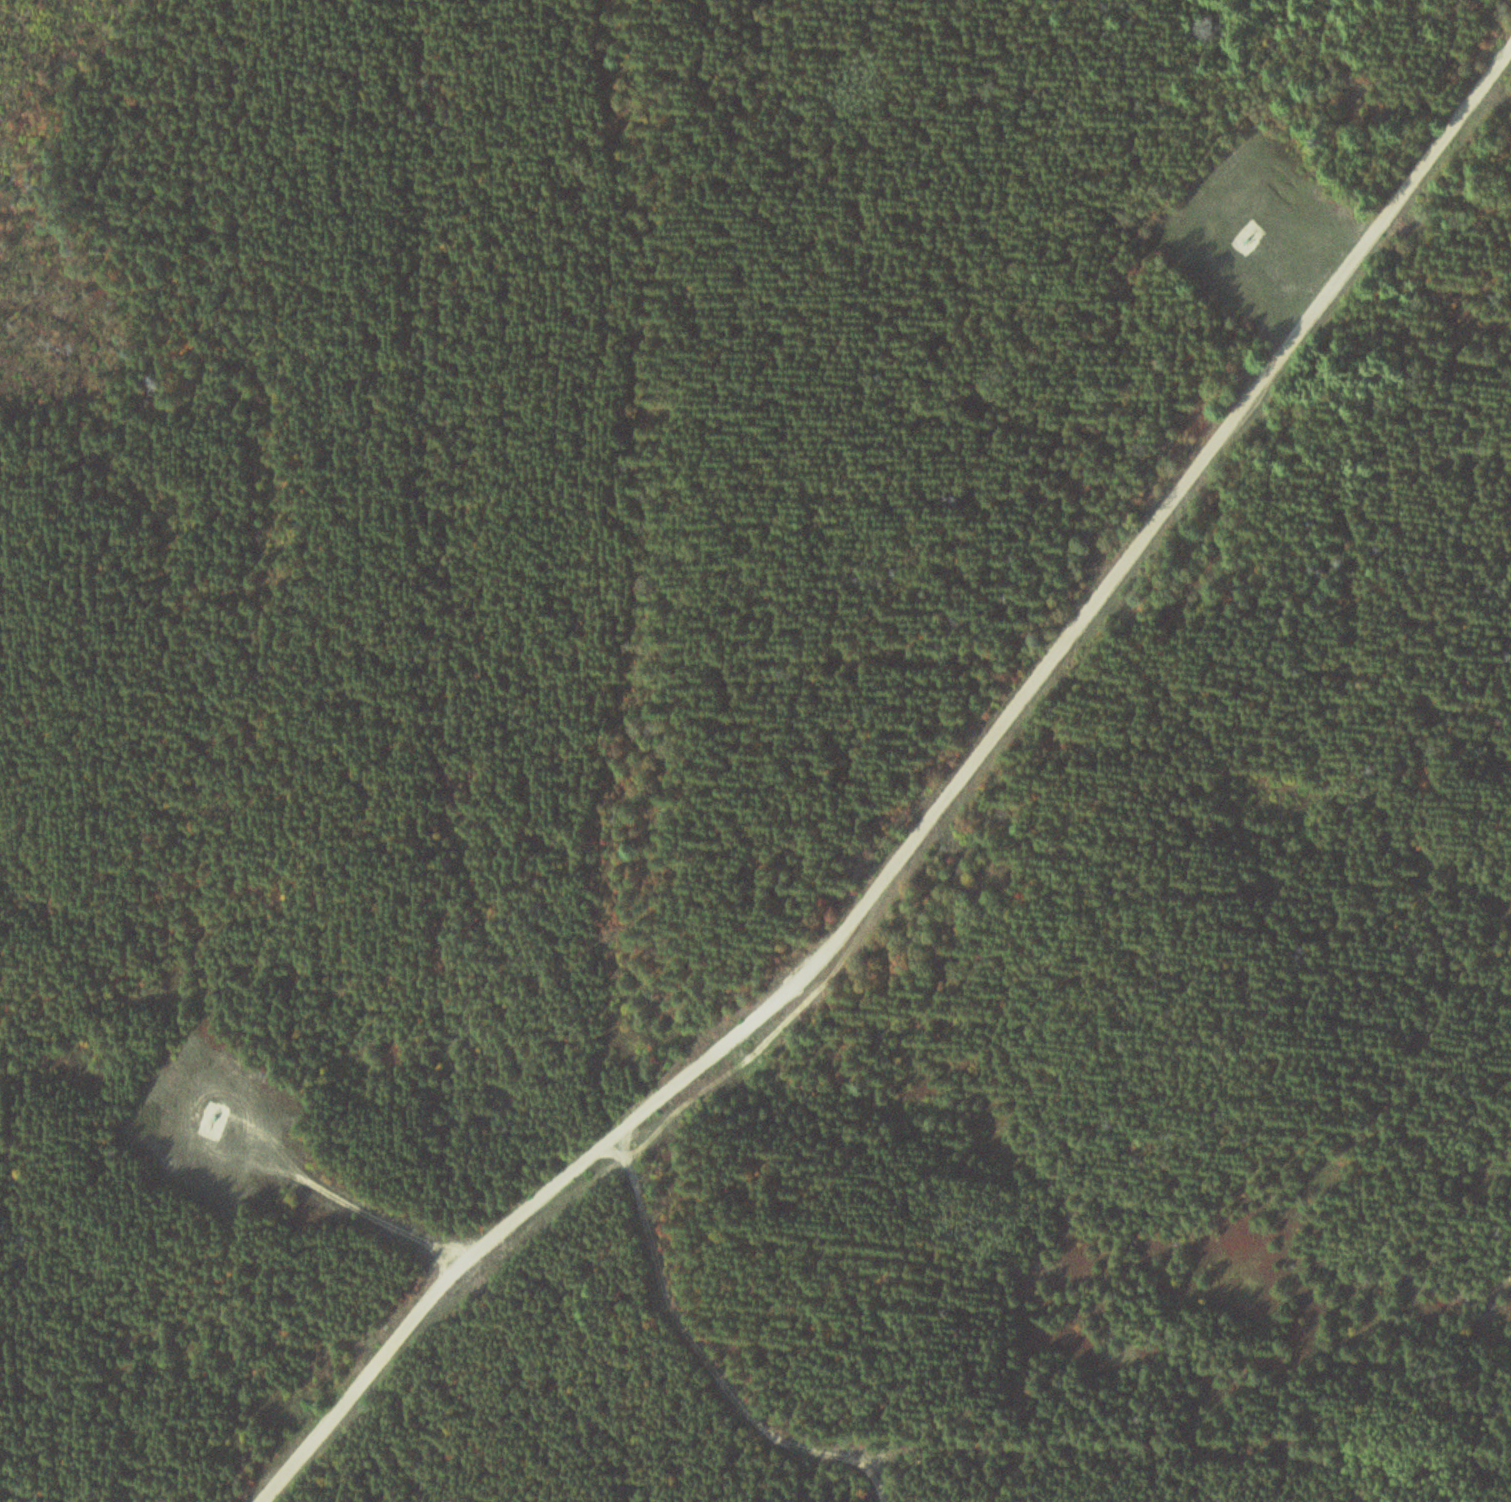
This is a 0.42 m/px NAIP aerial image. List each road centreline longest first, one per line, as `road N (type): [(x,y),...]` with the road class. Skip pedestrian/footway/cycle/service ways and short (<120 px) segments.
road 1 (residential): [(268,1501),(480,1248),(839,955),(1510,65)]

